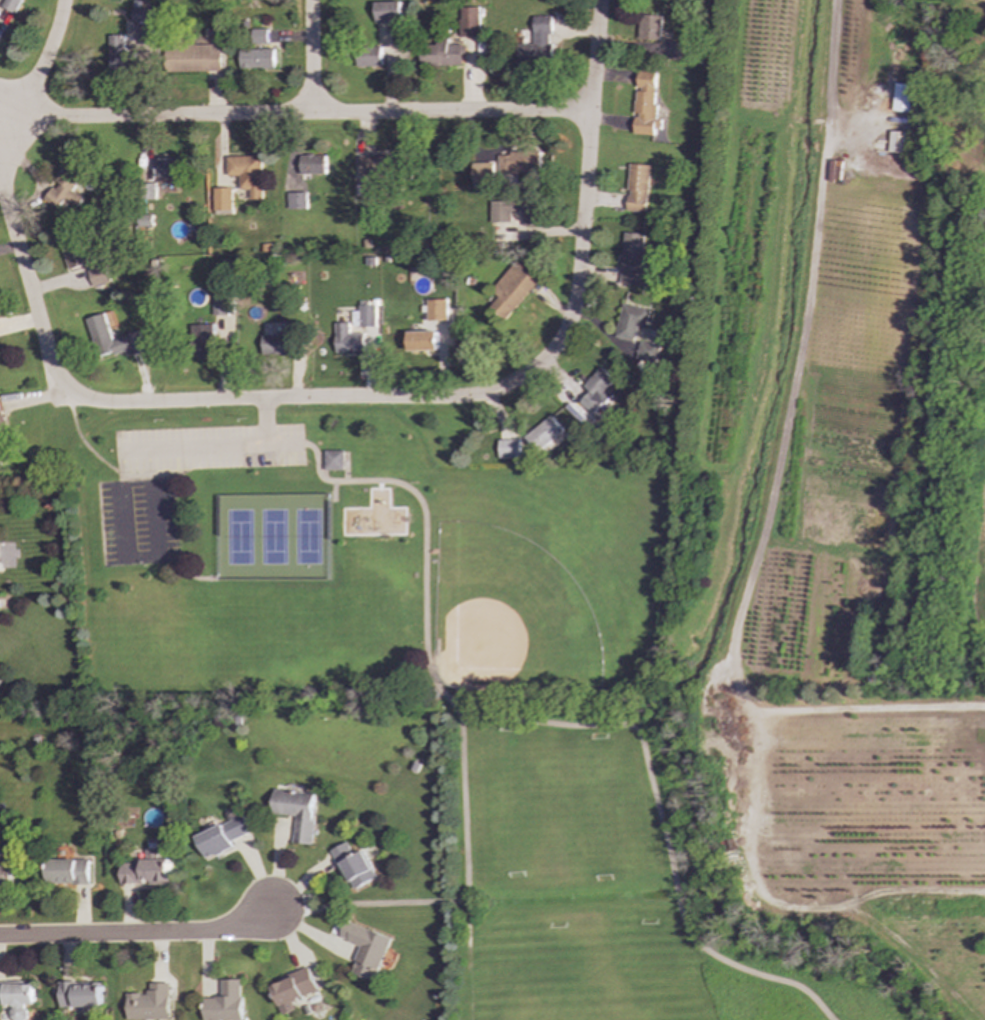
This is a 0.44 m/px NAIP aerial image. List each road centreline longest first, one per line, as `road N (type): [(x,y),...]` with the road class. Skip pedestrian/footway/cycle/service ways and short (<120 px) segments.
road 1 (residential): [(600,0),(568,324),(541,361),(483,394),(148,403),(80,396),(59,377),(47,349),(9,218),(2,165),(12,106)]
road 2 (track): [(836,0),(803,331),(764,532),(722,668)]
road 3 (residential): [(0,100),(63,118),(591,111)]
road 4 (track): [(977,1019),(855,912),(769,914),(751,879),(744,712)]
road 5 (residential): [(0,937),(213,931),(270,911)]
road 6 (track): [(744,712),(984,707)]
road 7 (track): [(855,912),(864,898),(887,890),(984,894)]
road 8 (residential): [(63,0),(40,71),(12,106)]

